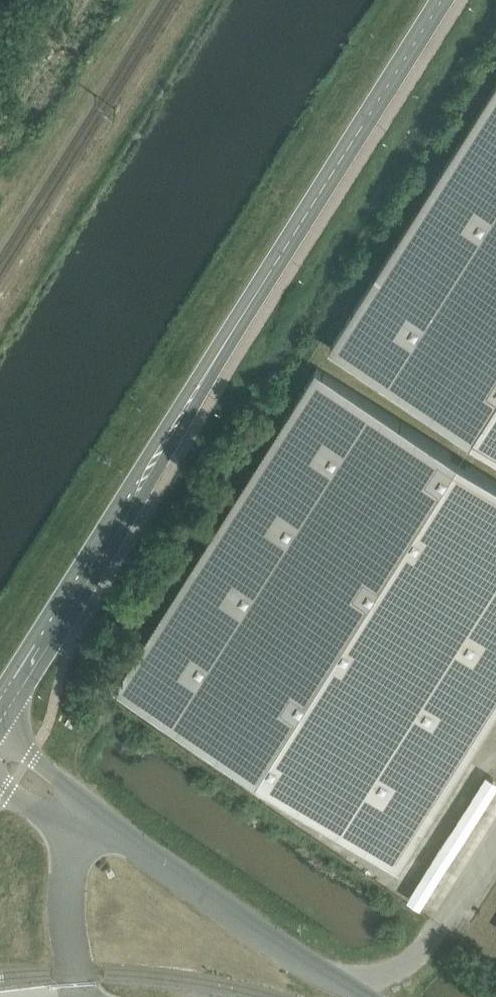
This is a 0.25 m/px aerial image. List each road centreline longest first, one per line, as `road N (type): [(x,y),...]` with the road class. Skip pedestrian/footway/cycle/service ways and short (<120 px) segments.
road 1 (tertiary): [(0,708),(443,0)]
road 2 (unclassified): [(369,996),(0,764)]

